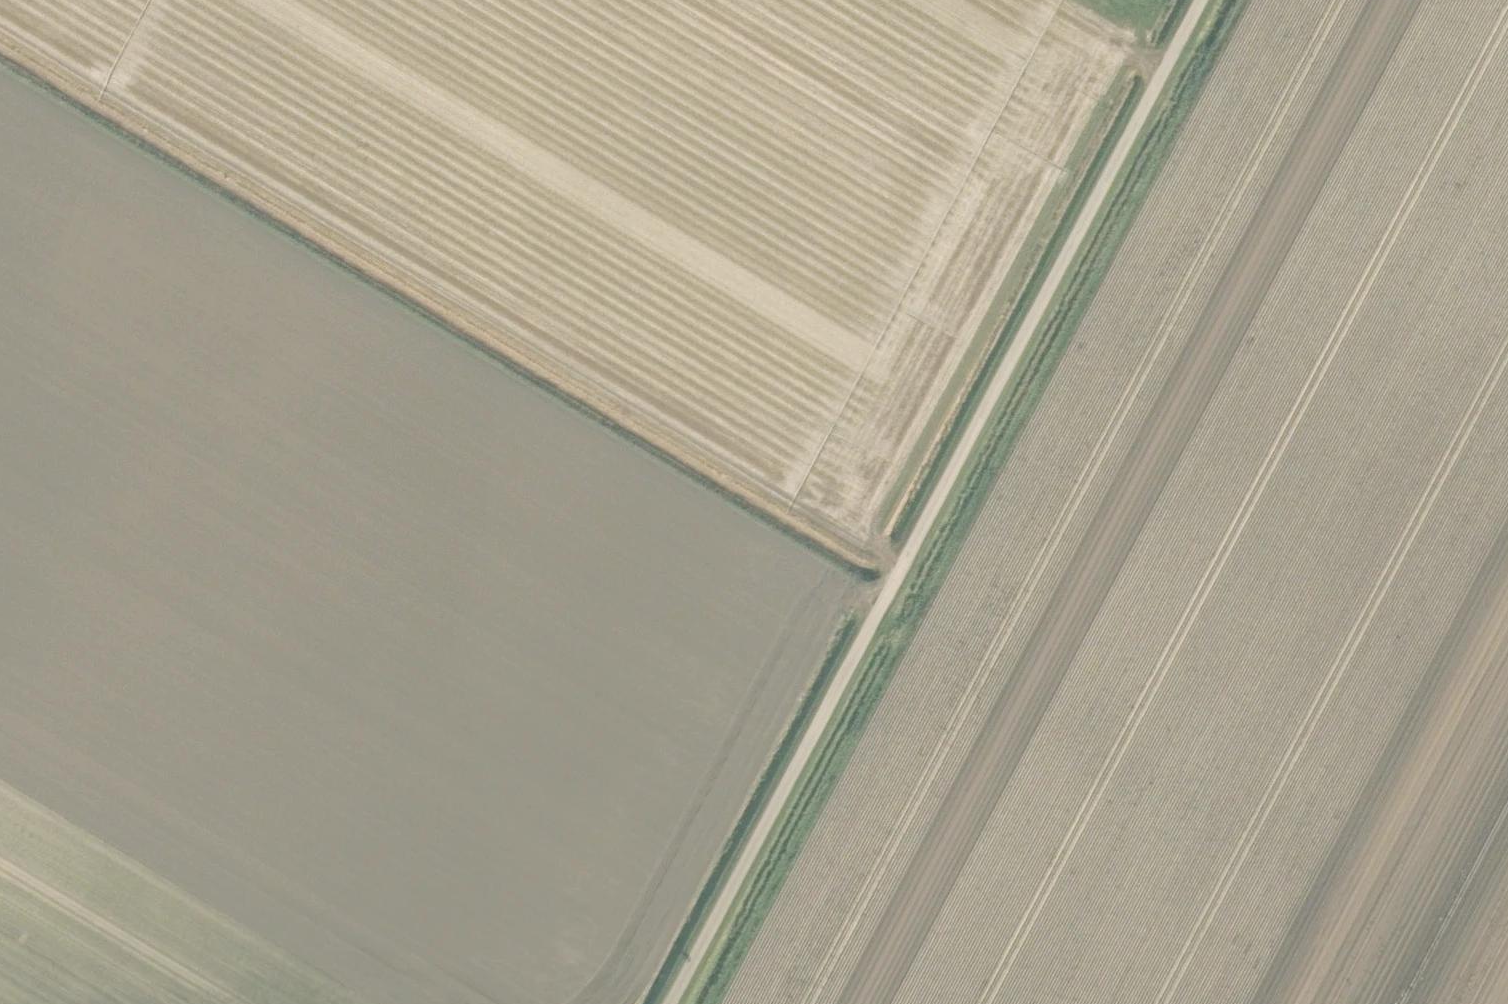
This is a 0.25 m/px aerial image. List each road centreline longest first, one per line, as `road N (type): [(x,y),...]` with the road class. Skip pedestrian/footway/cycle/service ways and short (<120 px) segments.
road 1 (unclassified): [(666,1003),(1199,0)]

